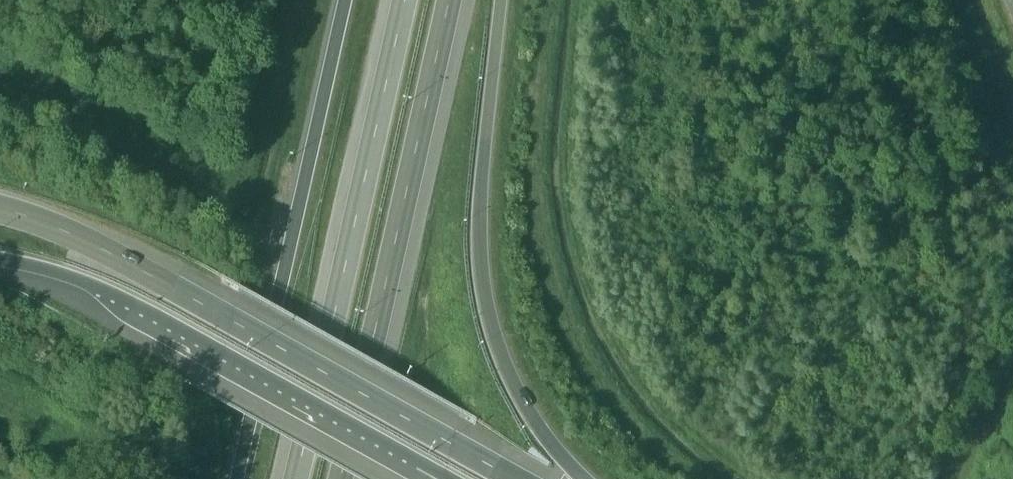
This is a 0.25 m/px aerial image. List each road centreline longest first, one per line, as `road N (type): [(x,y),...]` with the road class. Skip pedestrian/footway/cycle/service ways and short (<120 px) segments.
road 1 (trunk): [(517,478),(115,257),(0,209)]
road 2 (trunk): [(585,478),(540,430),(511,376),(492,303),(483,231),(502,0)]
road 3 (trunk): [(337,478),(448,0)]
road 4 (trunk): [(405,0),(295,478)]
road 5 (trunk): [(346,0),(261,372)]
road 6 (trunk): [(0,259),(99,287),(261,372)]
road 7 (trunk): [(261,372),(450,478)]

